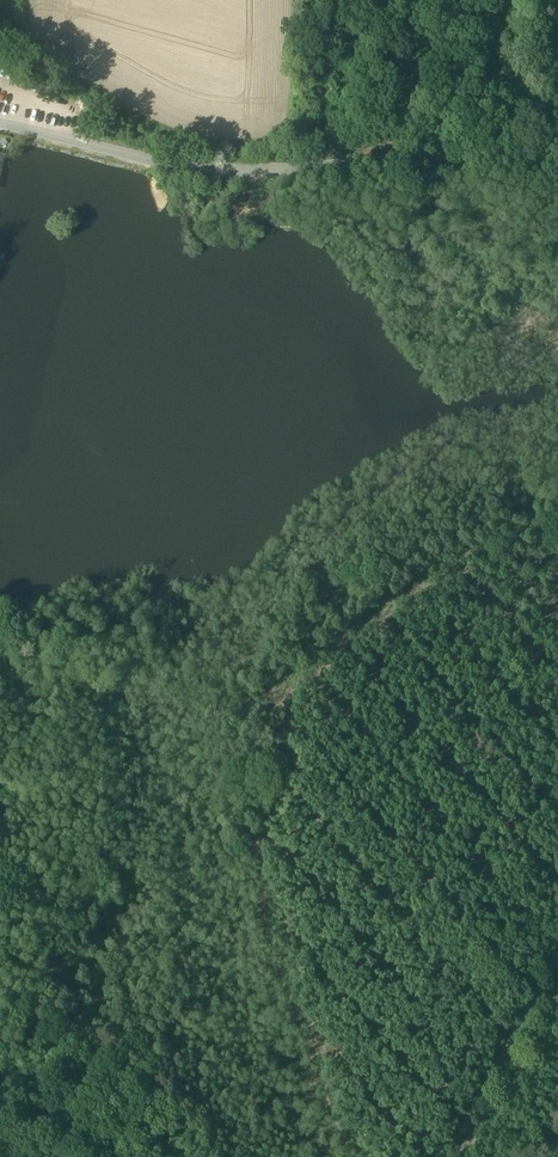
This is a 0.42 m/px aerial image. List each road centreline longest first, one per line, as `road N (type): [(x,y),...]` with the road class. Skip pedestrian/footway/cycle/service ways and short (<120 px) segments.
road 1 (tertiary): [(557,152),(195,174),(0,124)]
road 2 (track): [(104,1156),(0,1077)]

